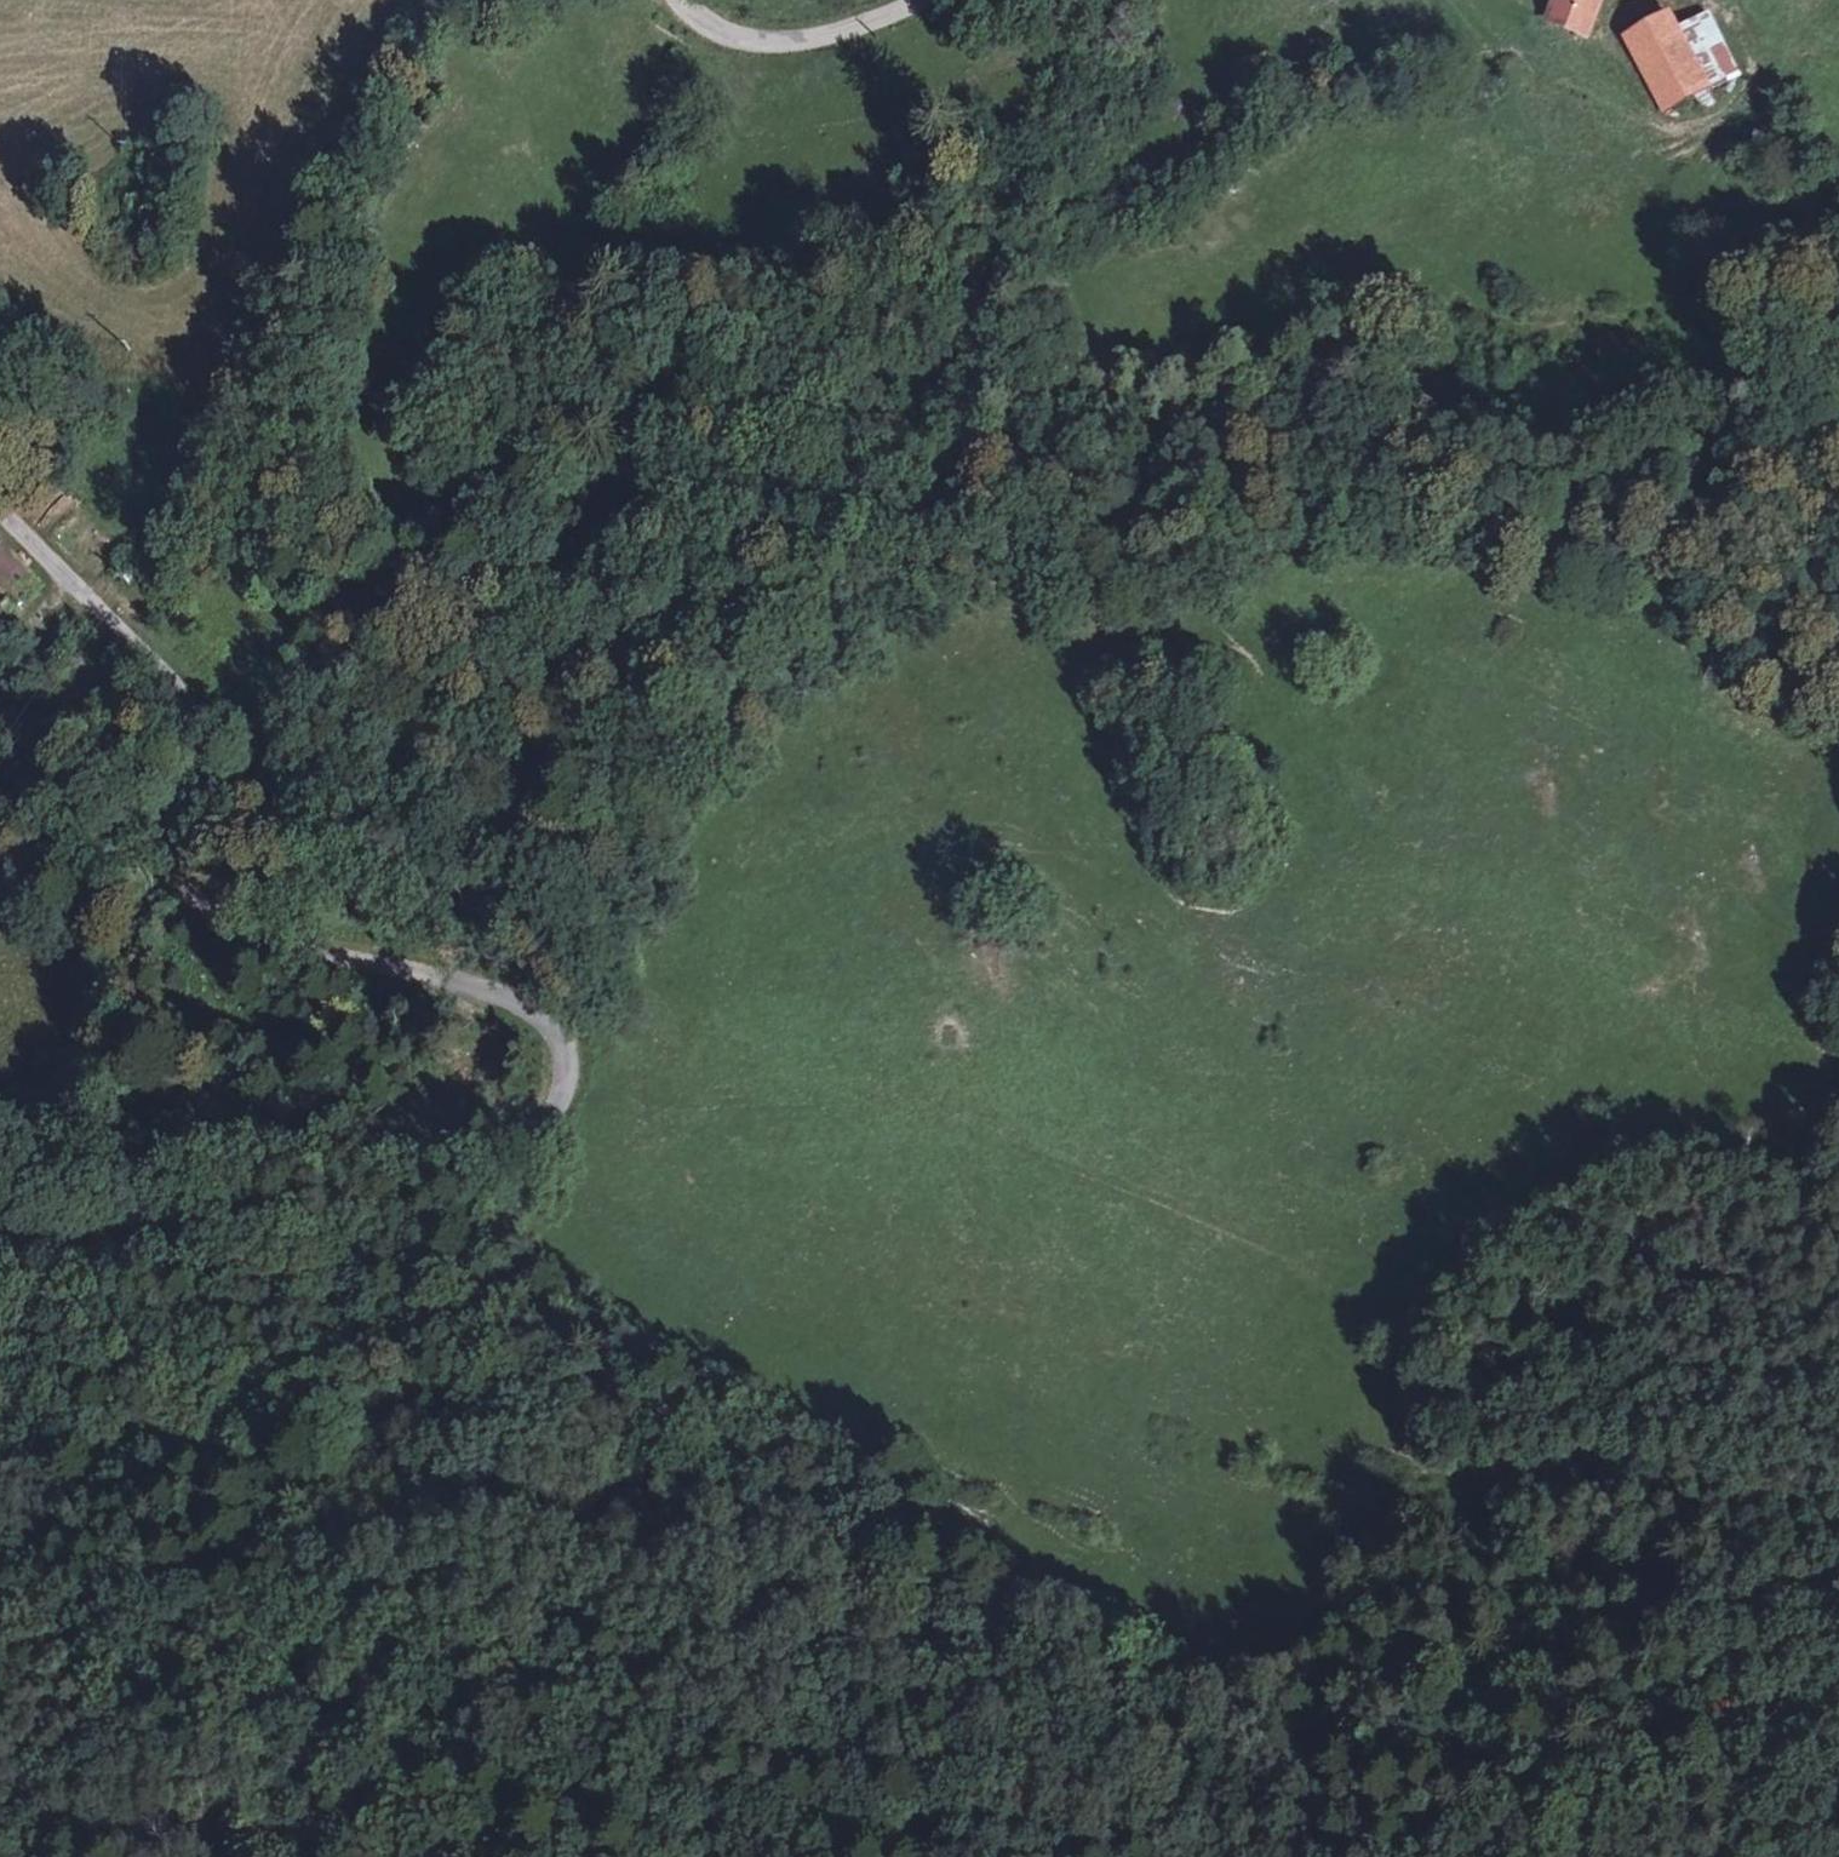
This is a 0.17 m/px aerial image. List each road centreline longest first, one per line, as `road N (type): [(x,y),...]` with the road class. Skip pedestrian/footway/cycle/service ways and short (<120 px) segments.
road 1 (unclassified): [(0,515),(43,547),(165,671),(189,728),(180,785),(188,843),(230,906),(259,928),(350,957),(487,986),(550,1027),(570,1059),(564,1096),(494,1137),(386,1124),(0,1161)]
road 2 (unclassified): [(929,0),(797,42),(751,43),(703,25),(672,0)]

